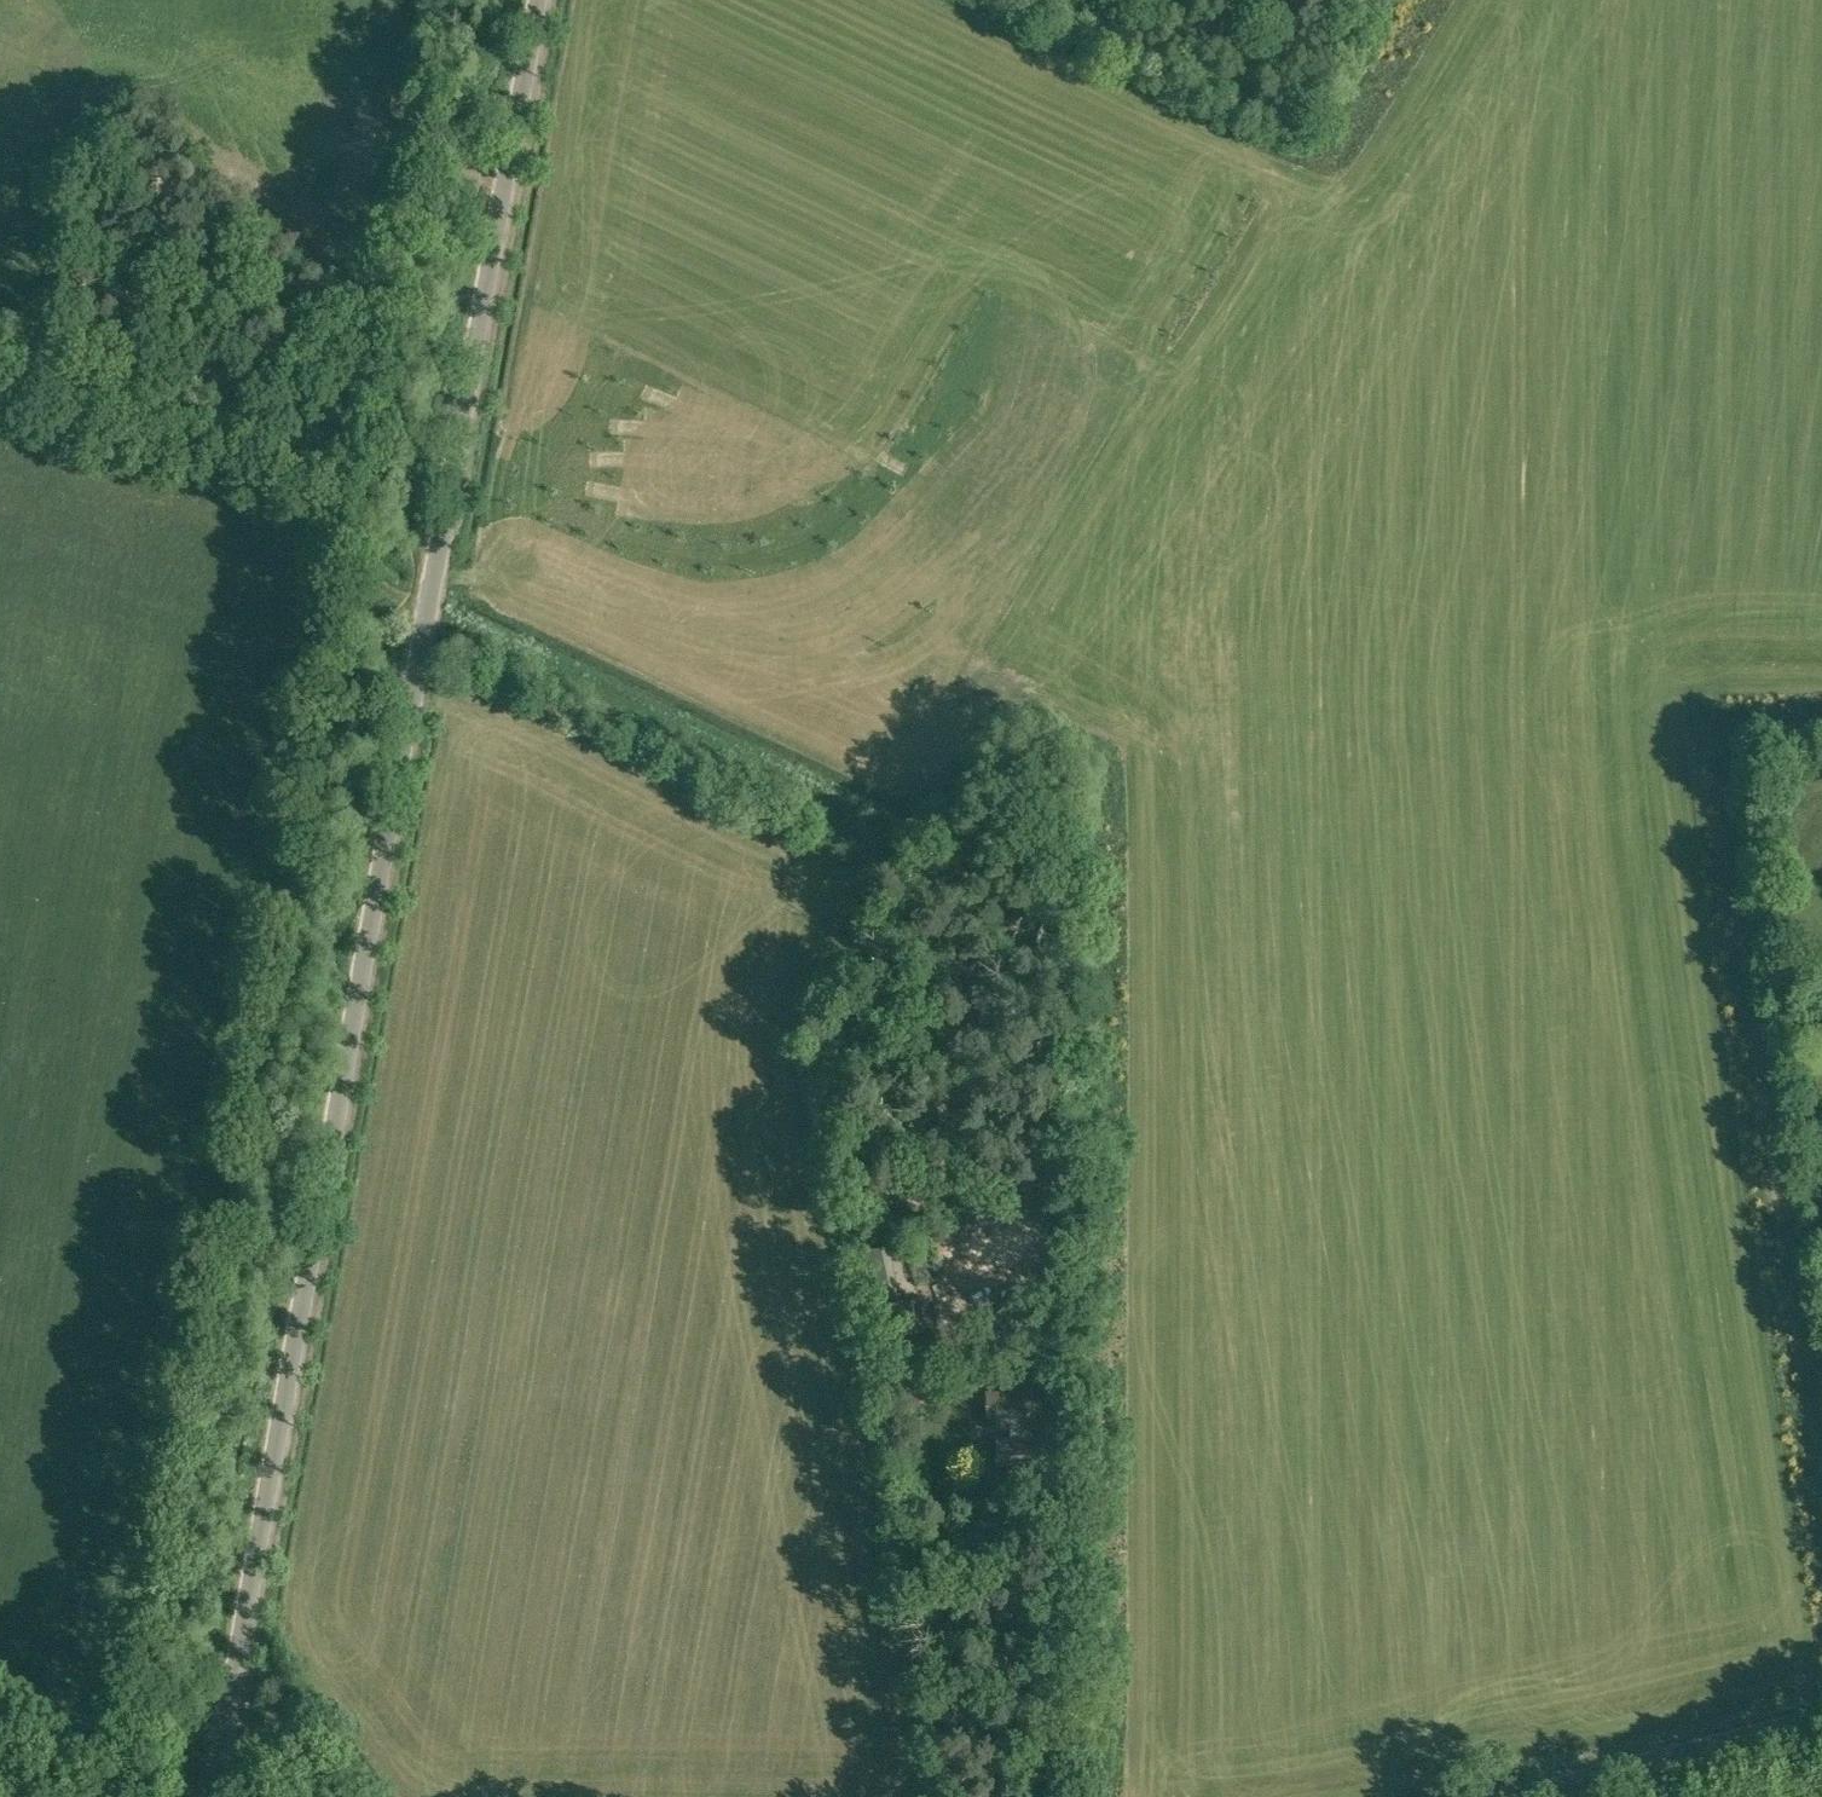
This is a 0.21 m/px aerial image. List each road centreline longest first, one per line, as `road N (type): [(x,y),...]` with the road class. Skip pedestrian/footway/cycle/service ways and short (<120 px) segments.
road 1 (unclassified): [(213,1796),(536,0)]
road 2 (tertiary): [(1469,1795),(1821,1700)]

